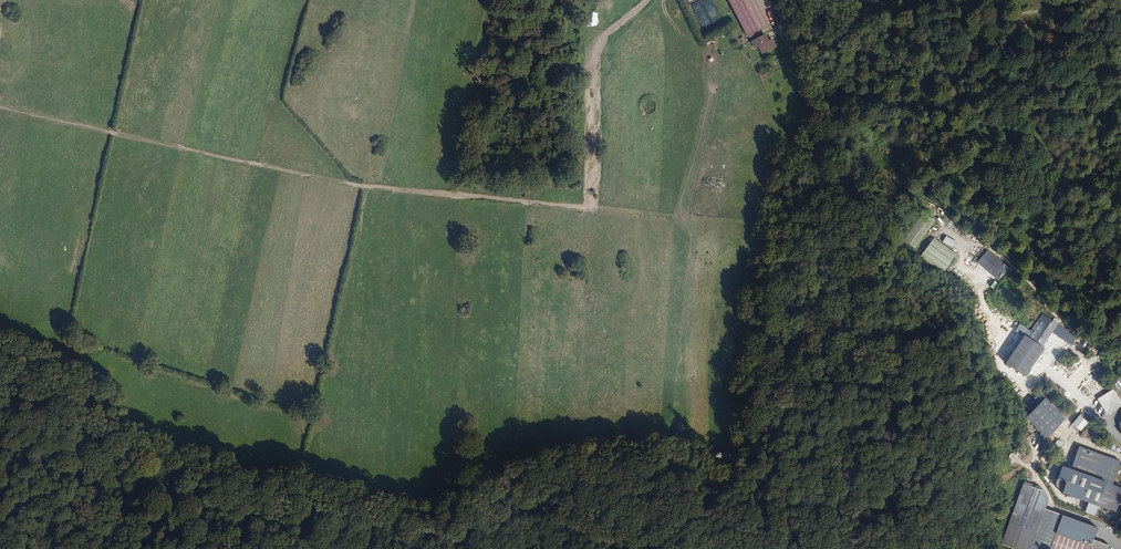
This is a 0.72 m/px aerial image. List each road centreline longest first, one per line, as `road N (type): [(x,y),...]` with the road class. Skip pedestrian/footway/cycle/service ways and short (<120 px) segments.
road 1 (track): [(814,109),(783,167),(748,324),(745,455)]

